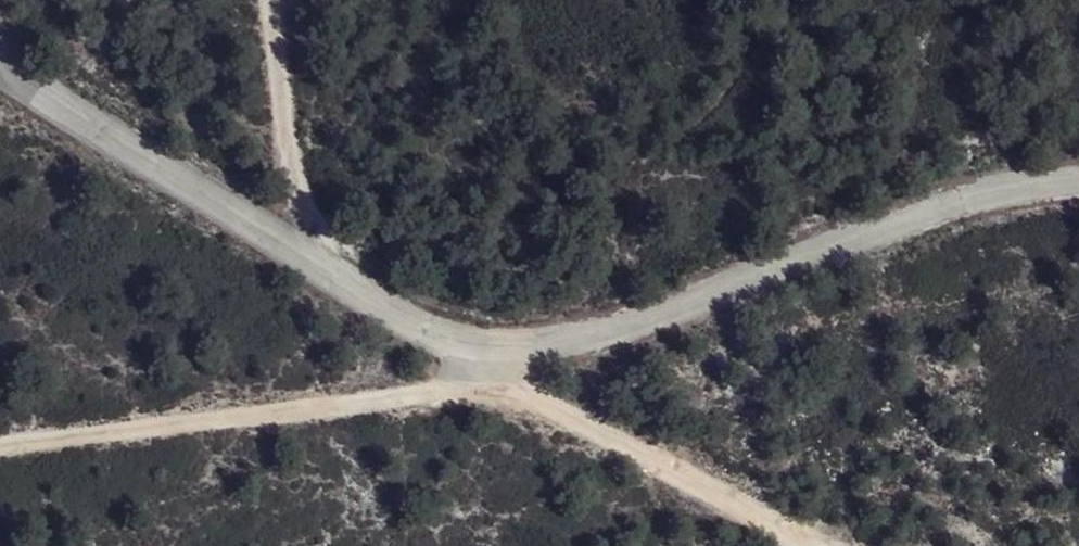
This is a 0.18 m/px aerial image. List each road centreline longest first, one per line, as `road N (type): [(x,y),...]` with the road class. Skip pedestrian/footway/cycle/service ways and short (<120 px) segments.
road 1 (unclassified): [(0,52),(397,312),(467,340),(571,341),(939,219),(1078,190)]
road 2 (track): [(0,446),(439,386),(509,386),(576,406),(826,545)]

